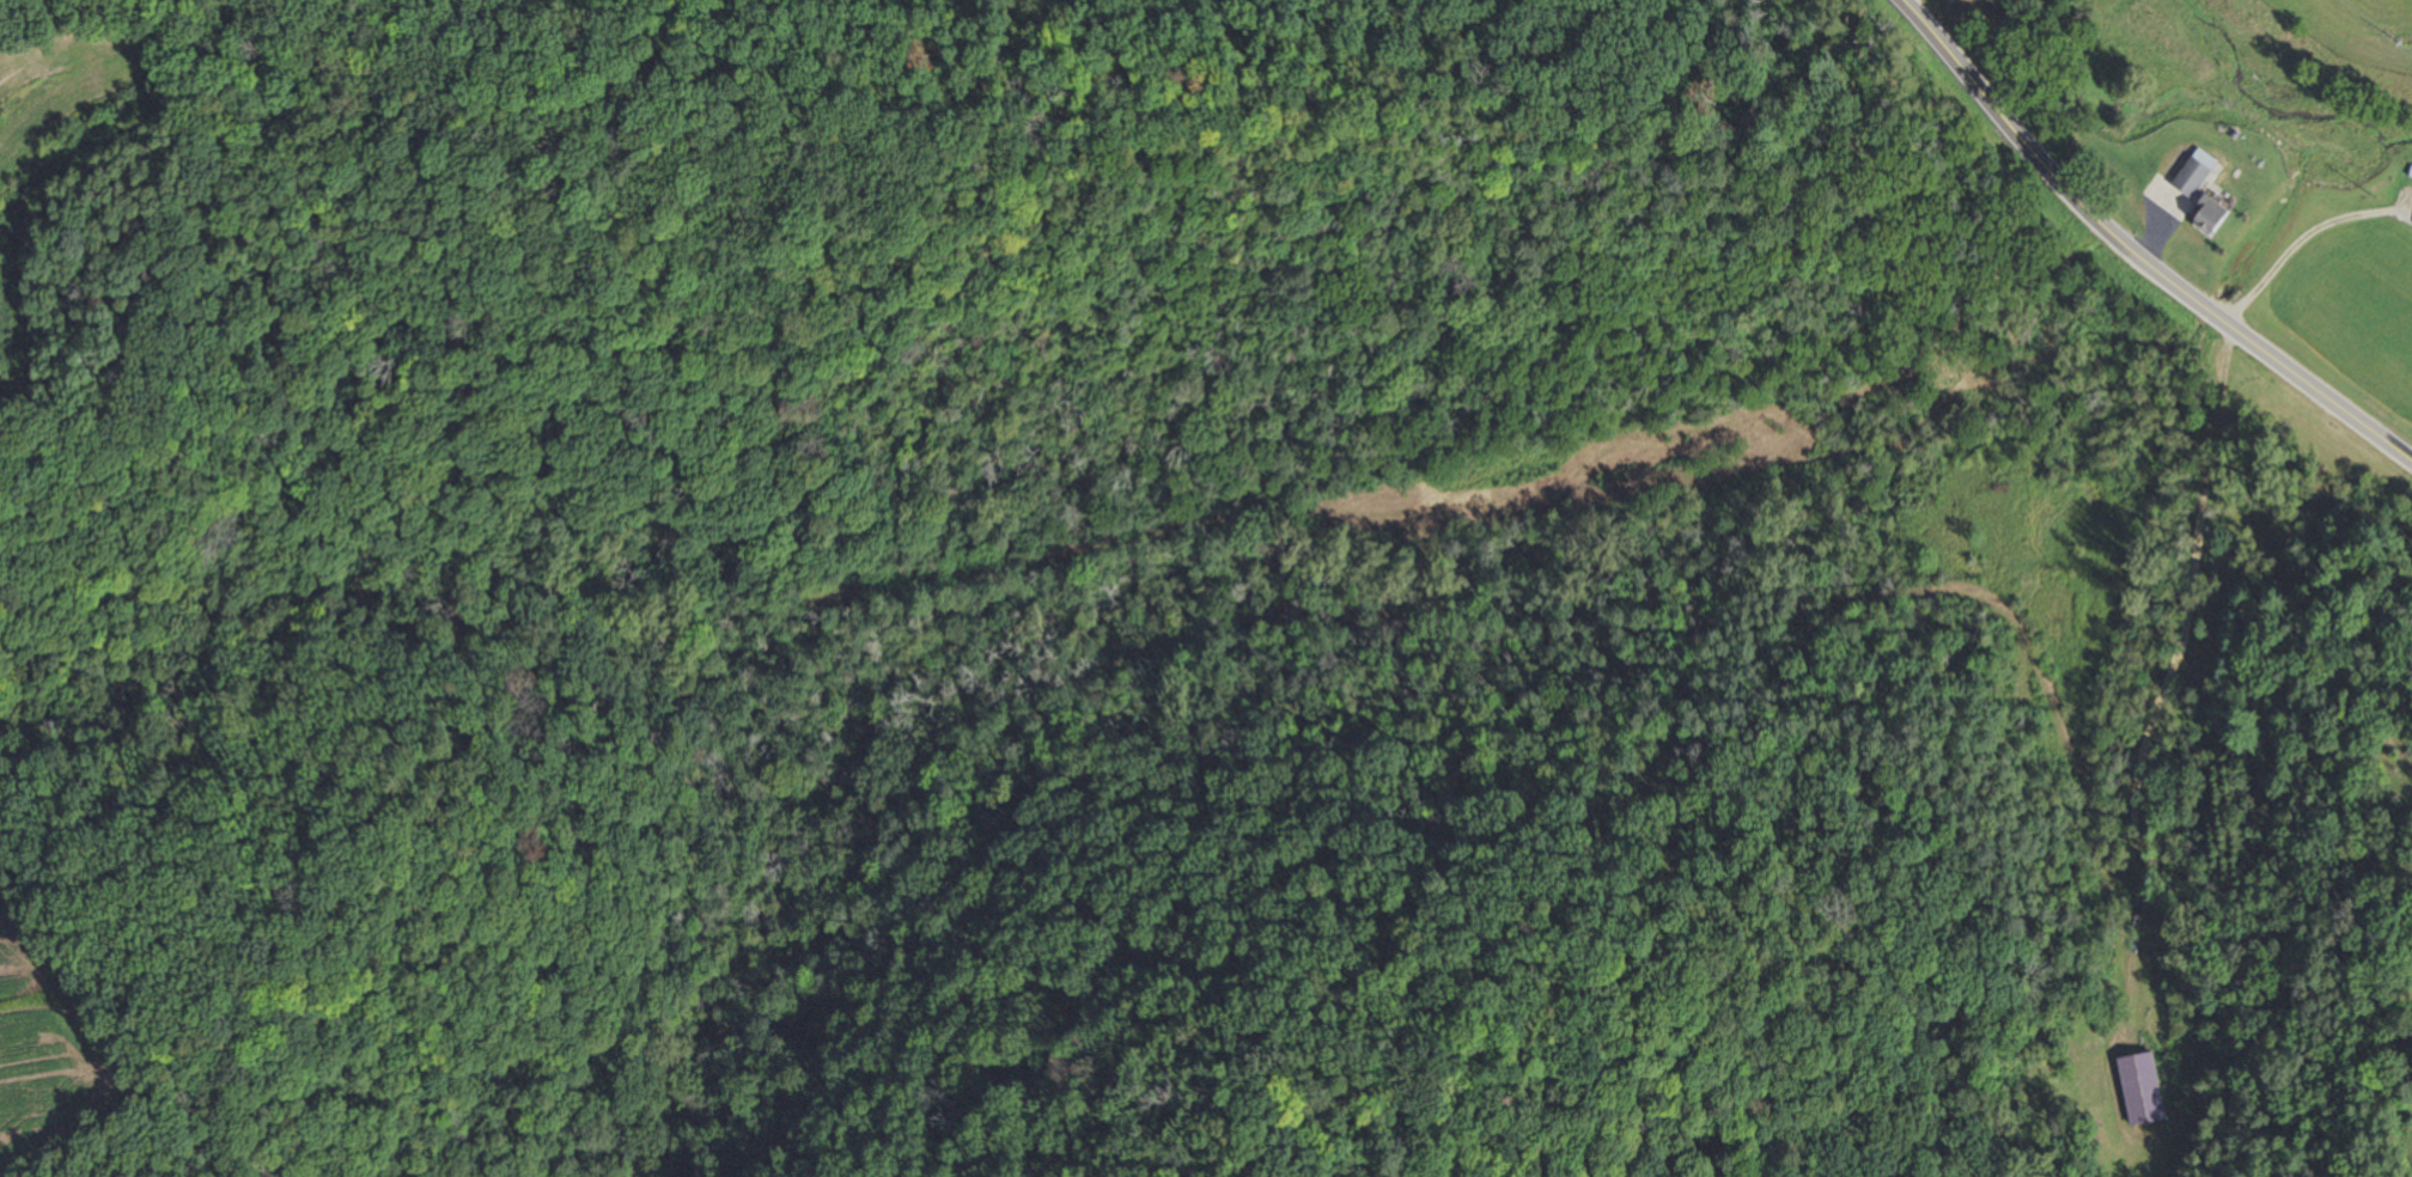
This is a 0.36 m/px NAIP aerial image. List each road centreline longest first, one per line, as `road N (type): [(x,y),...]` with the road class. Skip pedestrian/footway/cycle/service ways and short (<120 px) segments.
road 1 (primary): [(2411,459),(2126,251),(1910,0)]

